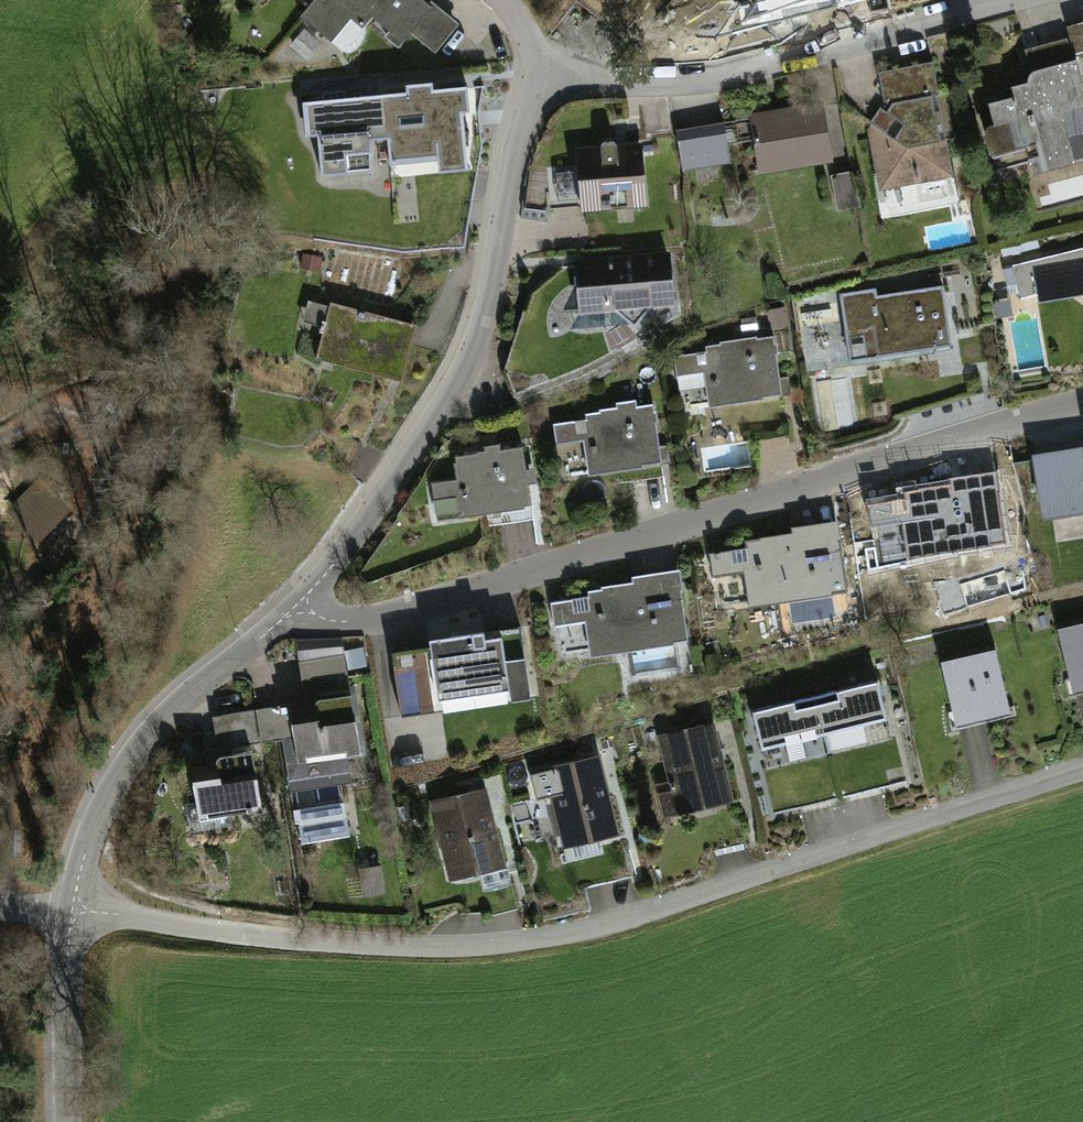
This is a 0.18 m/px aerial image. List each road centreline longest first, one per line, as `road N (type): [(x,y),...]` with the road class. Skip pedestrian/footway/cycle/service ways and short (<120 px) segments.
road 1 (residential): [(71,909),(262,939),(434,948),(571,932),(1082,767)]
road 2 (residential): [(291,612),(377,617),(1082,405)]
road 3 (residential): [(291,612),(373,513),(458,381),(487,305),(531,74)]
road 4 (residential): [(531,74),(608,81),(718,76),(1008,0)]
road 5 (residential): [(71,909),(96,822),(130,759),(180,703),(291,612)]
road 6 (residential): [(66,1121),(71,909)]

